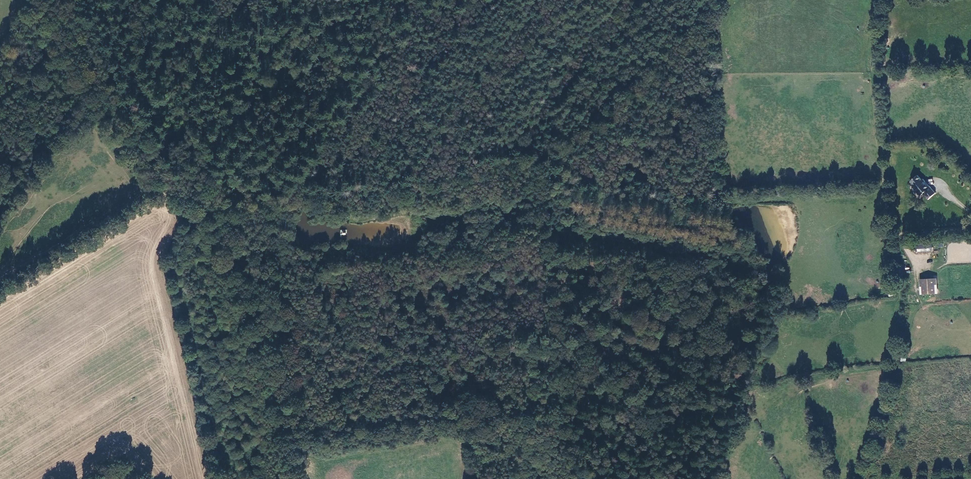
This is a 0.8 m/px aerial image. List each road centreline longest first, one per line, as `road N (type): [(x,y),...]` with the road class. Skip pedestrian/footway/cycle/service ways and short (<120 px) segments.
road 1 (track): [(584,0),(499,149),(598,212),(592,282),(621,333)]
road 2 (track): [(44,0),(162,189),(198,209),(251,214)]
road 3 (track): [(198,209),(305,452)]
road 4 (track): [(162,189),(91,221),(0,280)]

